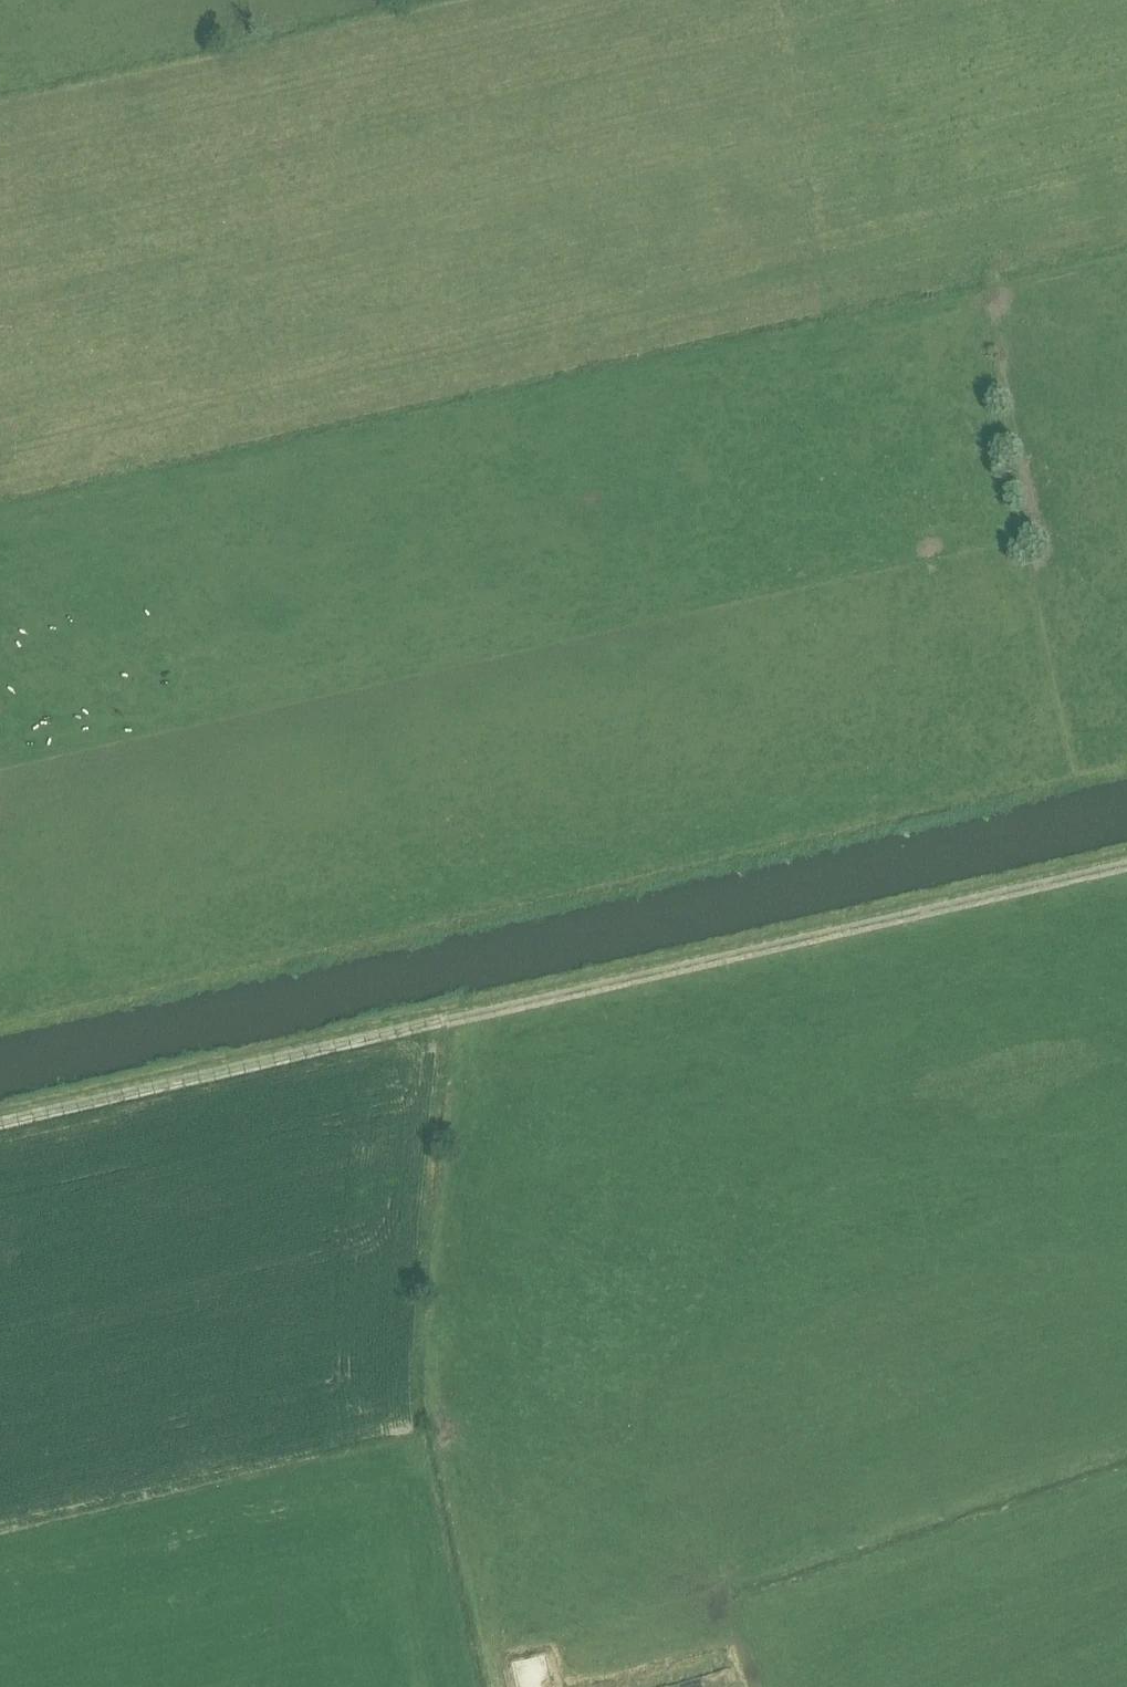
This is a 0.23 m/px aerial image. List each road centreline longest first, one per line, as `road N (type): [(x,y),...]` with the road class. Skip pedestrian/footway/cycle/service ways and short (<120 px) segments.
road 1 (track): [(0,1125),(1126,866)]

